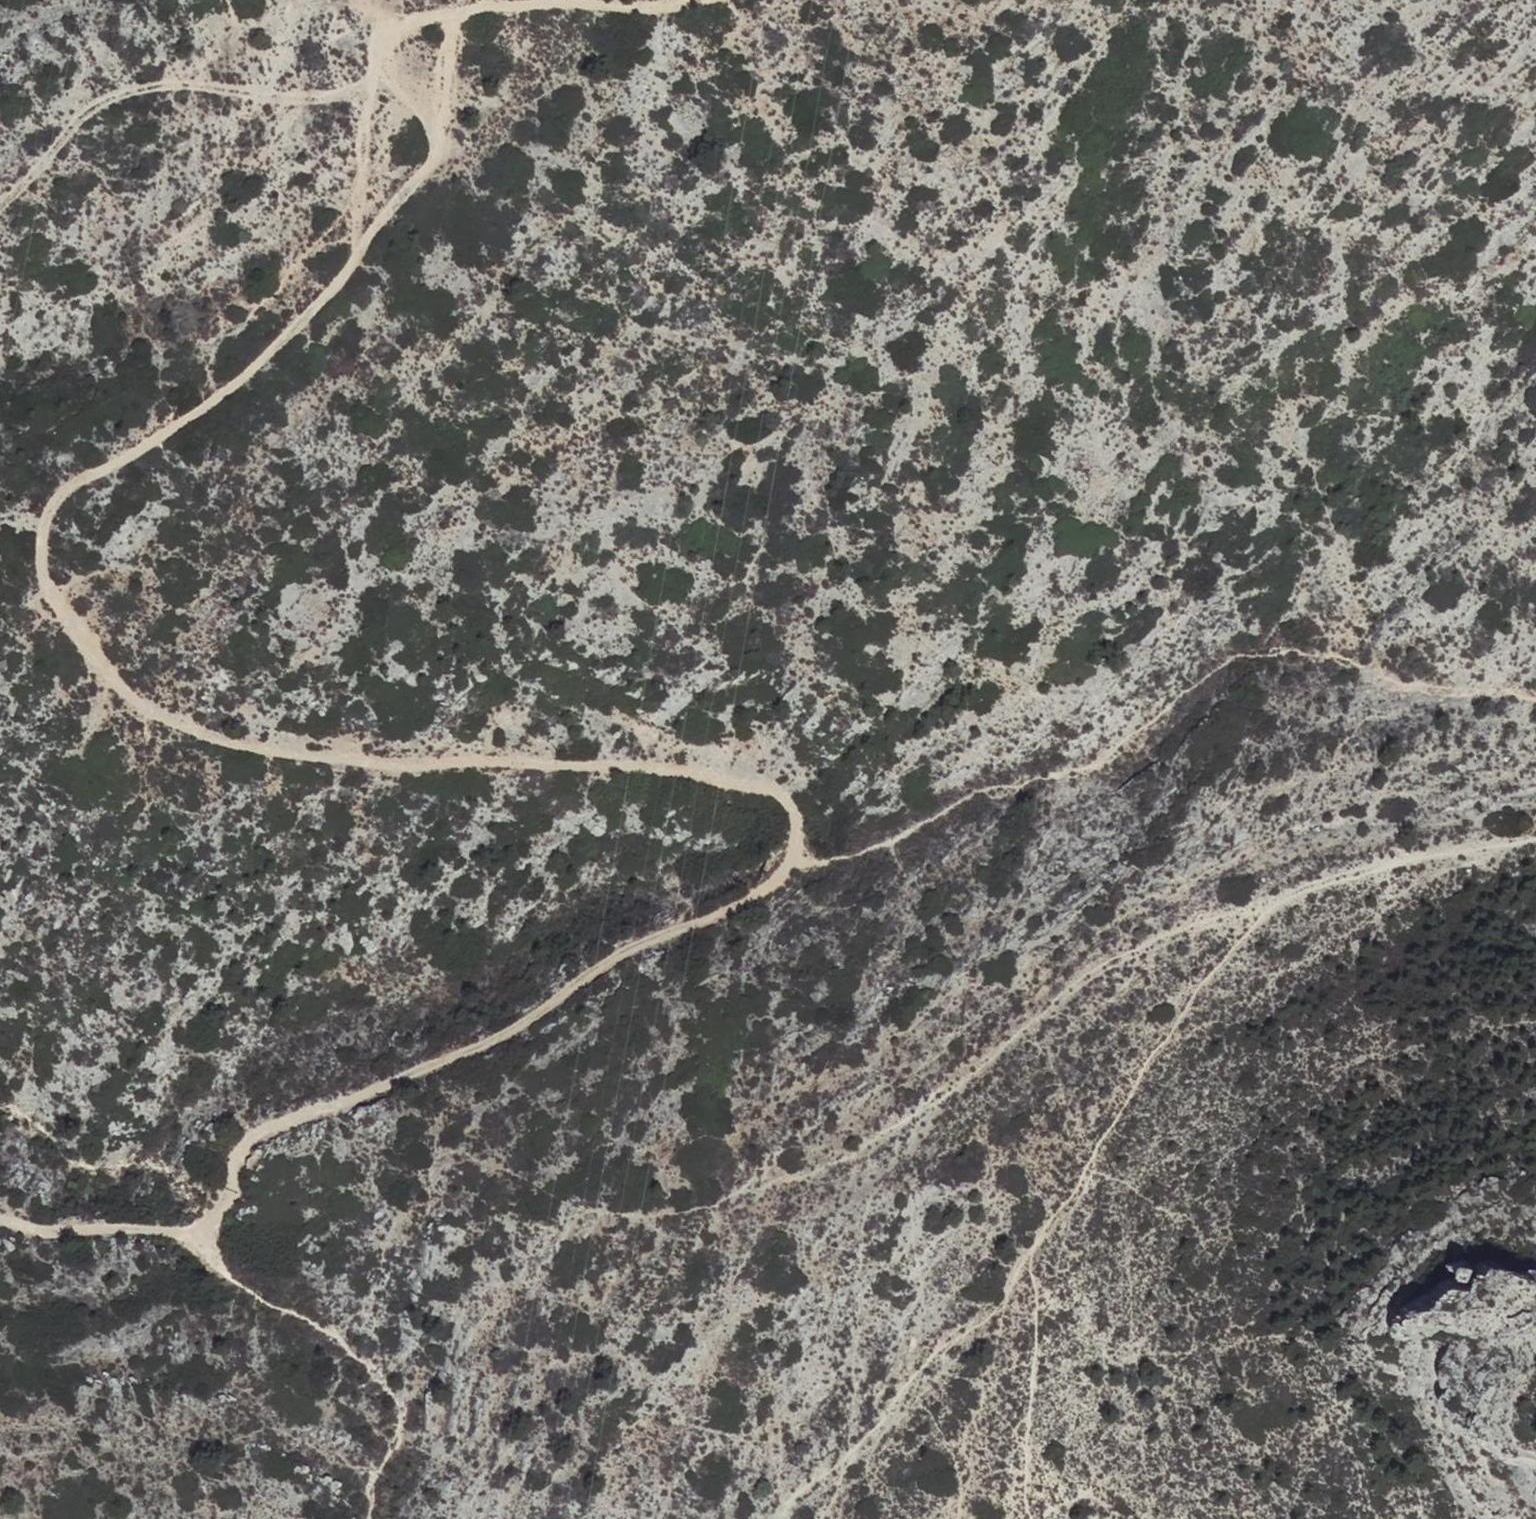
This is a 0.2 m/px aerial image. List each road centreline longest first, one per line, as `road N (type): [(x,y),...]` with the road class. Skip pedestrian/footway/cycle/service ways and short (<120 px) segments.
road 1 (track): [(202,1236),(228,1194),(240,1145),(493,1042),(602,964),(775,883),(794,850),(795,814),(767,792),(669,769),(323,756),(172,722),(102,669),(40,570),(50,510),(74,485),(215,402),(318,307),(437,152),(432,123),(390,69),(383,45),(406,25),(492,4),(692,0)]
road 2 (track): [(0,1220),(42,1231),(115,1226),(202,1236)]

